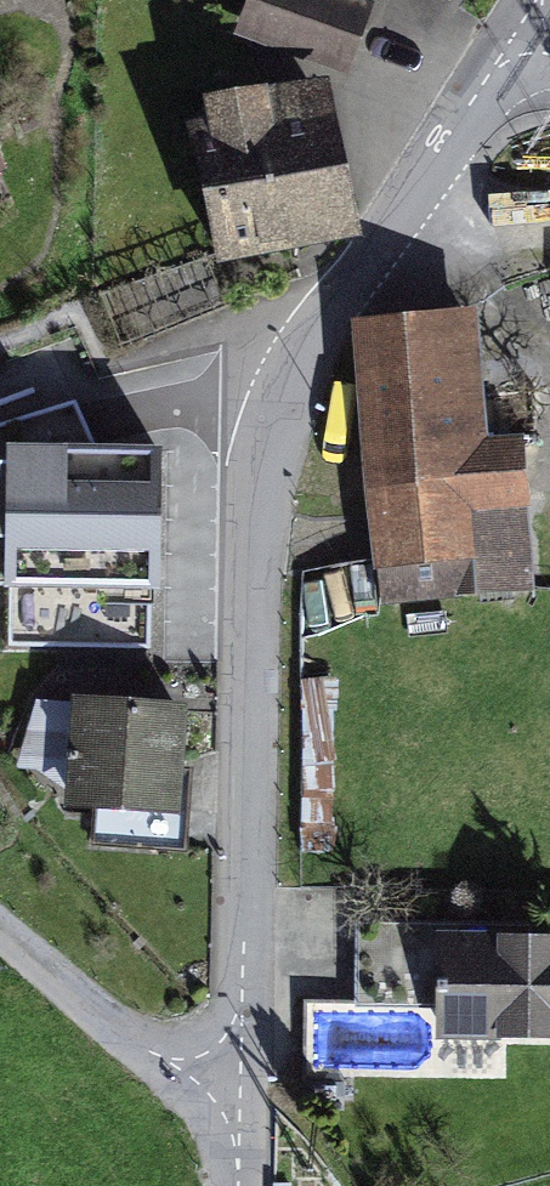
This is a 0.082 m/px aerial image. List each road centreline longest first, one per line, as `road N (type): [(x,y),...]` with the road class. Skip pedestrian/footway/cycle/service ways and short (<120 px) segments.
road 1 (residential): [(234,1074),(270,483),(309,361),(526,51)]
road 2 (residential): [(0,940),(149,1059),(234,1074)]

